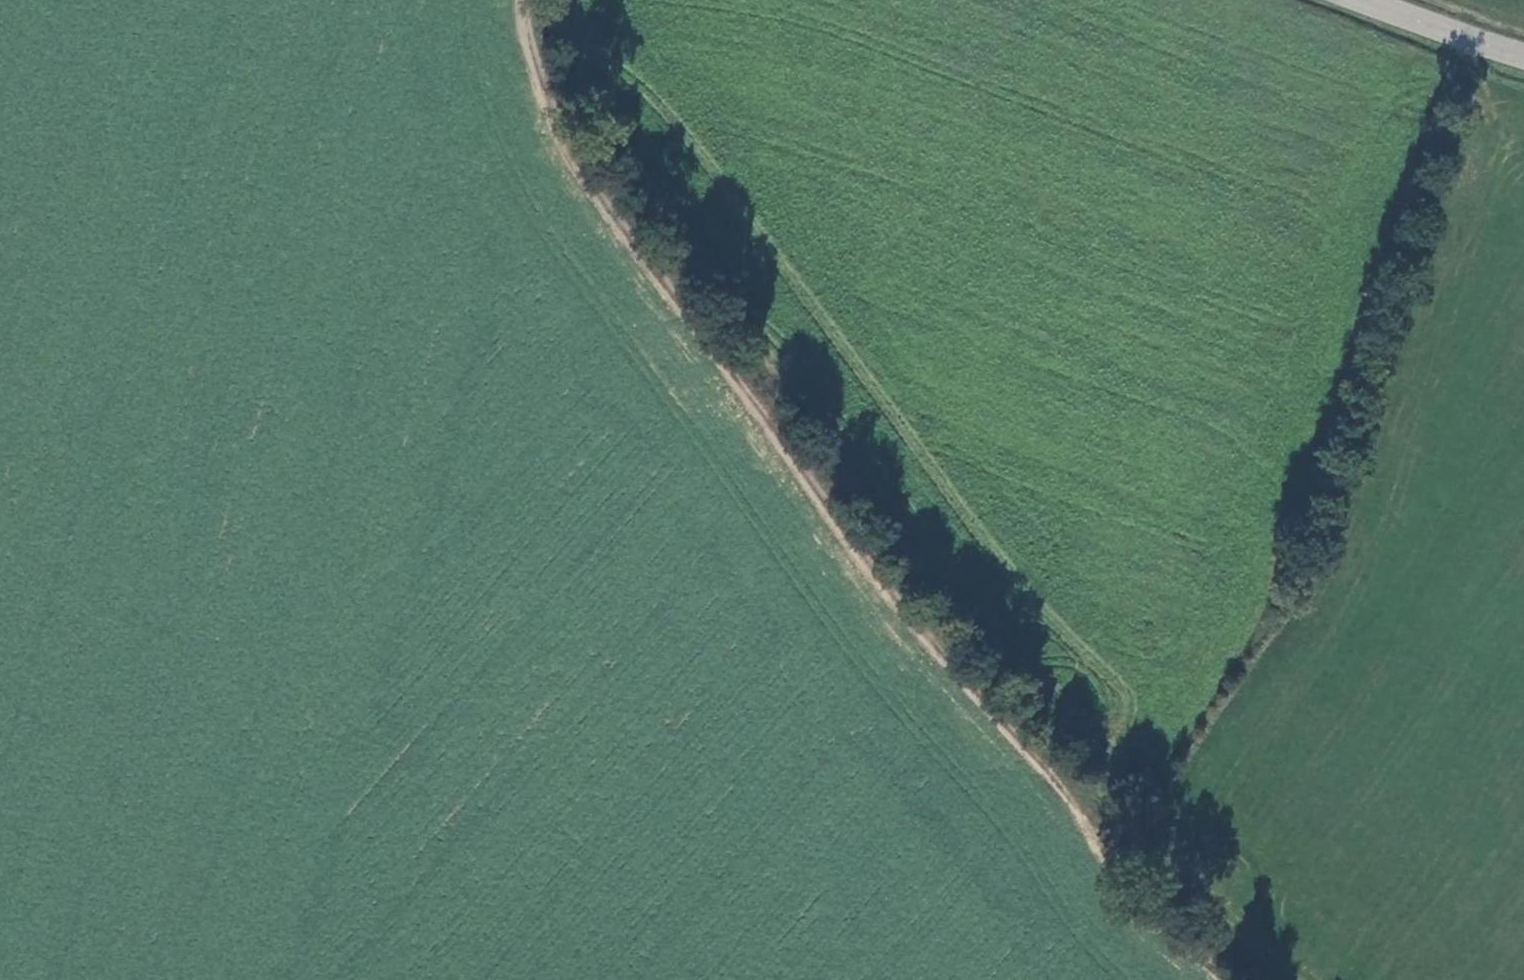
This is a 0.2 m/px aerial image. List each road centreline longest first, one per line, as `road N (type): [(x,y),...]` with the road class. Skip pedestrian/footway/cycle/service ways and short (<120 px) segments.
road 1 (tertiary): [(1523,54),(1369,0)]

